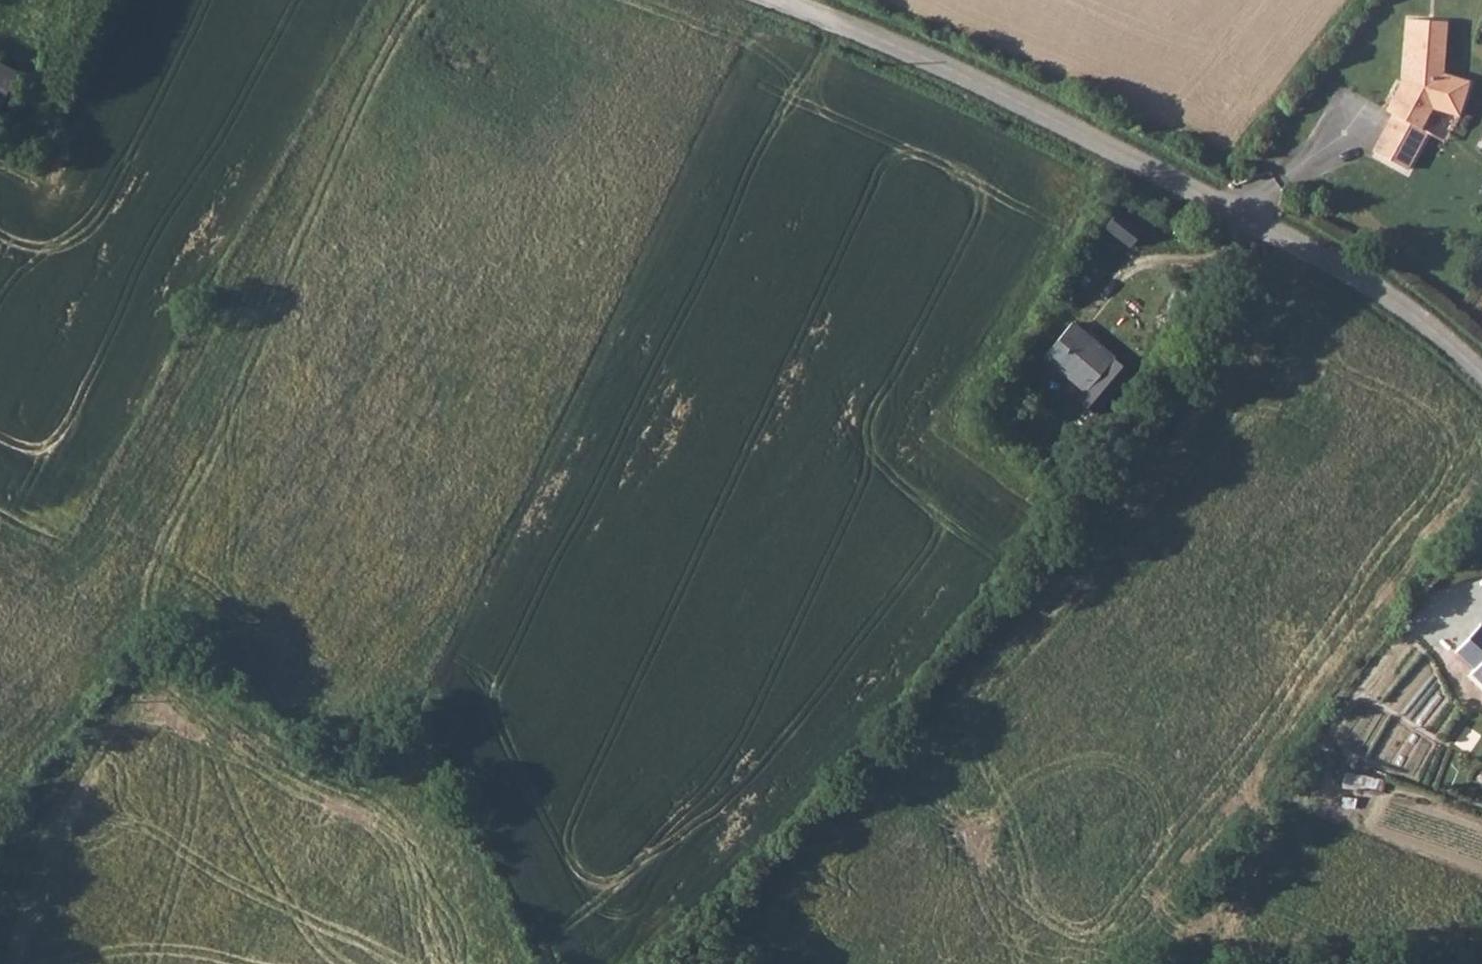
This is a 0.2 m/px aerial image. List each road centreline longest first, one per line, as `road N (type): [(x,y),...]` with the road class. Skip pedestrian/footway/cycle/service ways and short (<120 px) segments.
road 1 (tertiary): [(778,0),(959,73),(1329,261),(1429,327),(1481,377)]

